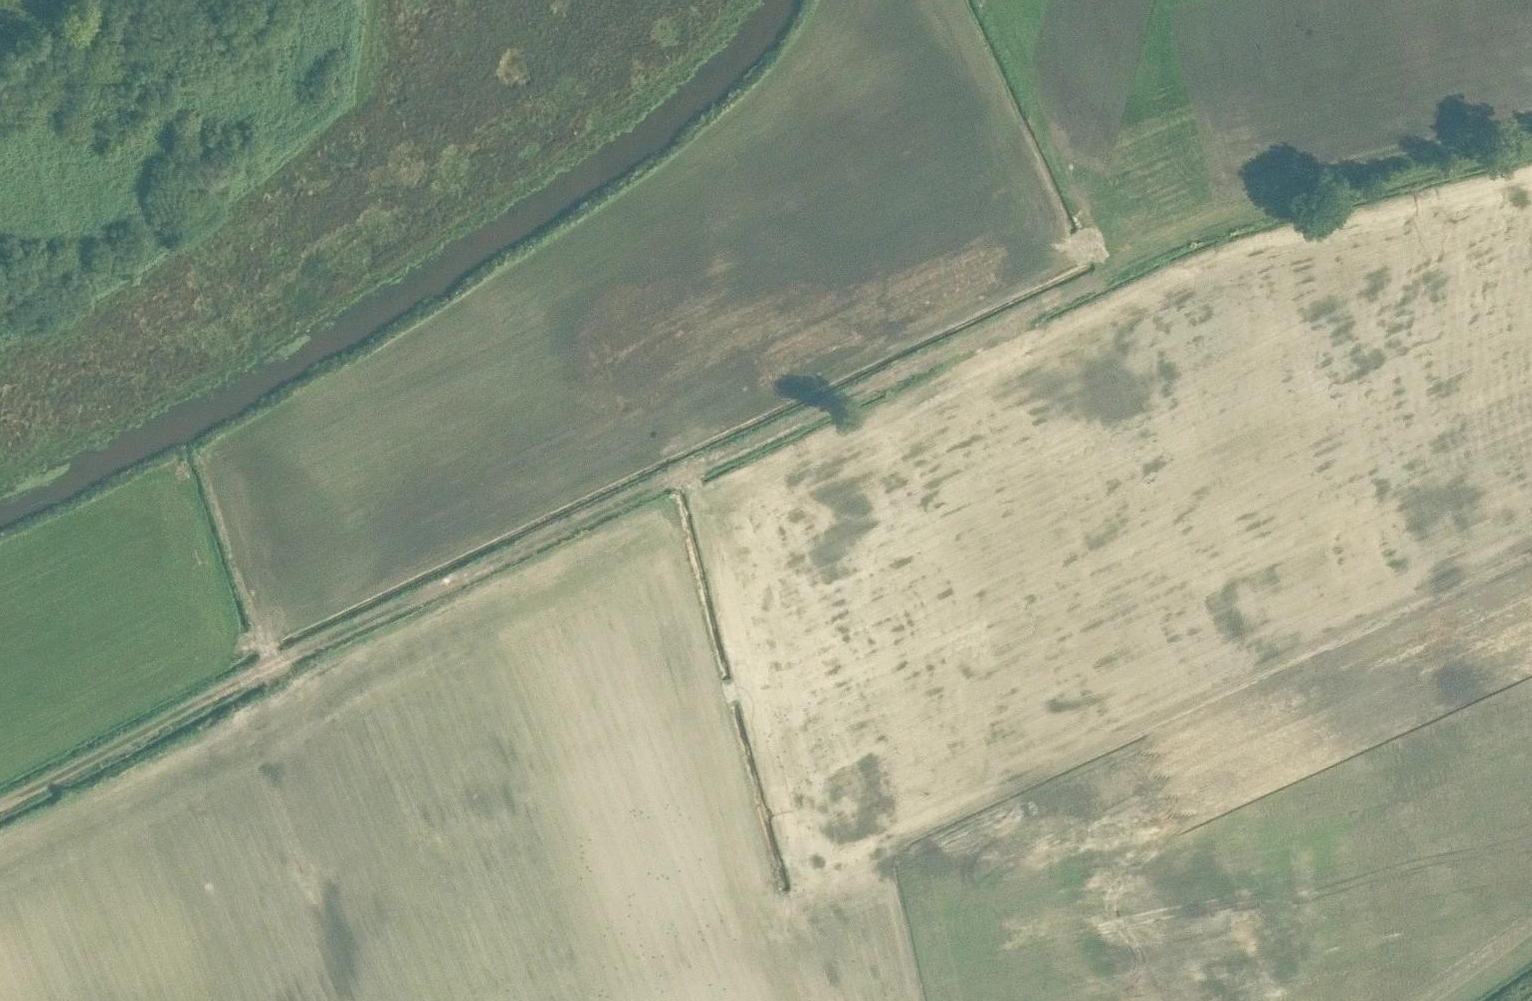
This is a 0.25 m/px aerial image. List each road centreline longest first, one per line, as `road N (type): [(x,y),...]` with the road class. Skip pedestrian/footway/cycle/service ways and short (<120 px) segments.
road 1 (track): [(1531,145),(1204,223),(682,478),(323,640),(0,812)]

